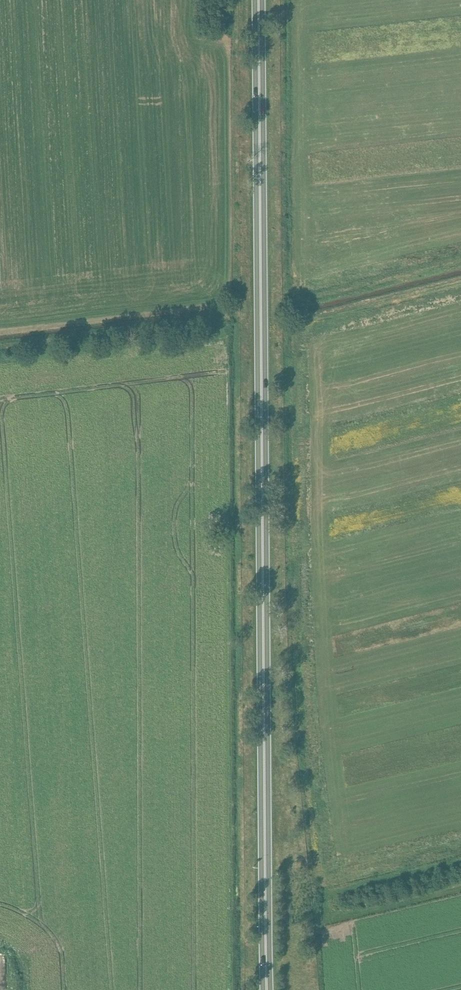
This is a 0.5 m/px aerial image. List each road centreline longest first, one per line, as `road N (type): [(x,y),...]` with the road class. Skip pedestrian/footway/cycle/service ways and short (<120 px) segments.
road 1 (primary): [(268,989),(259,0)]
road 2 (track): [(205,324),(0,348)]

